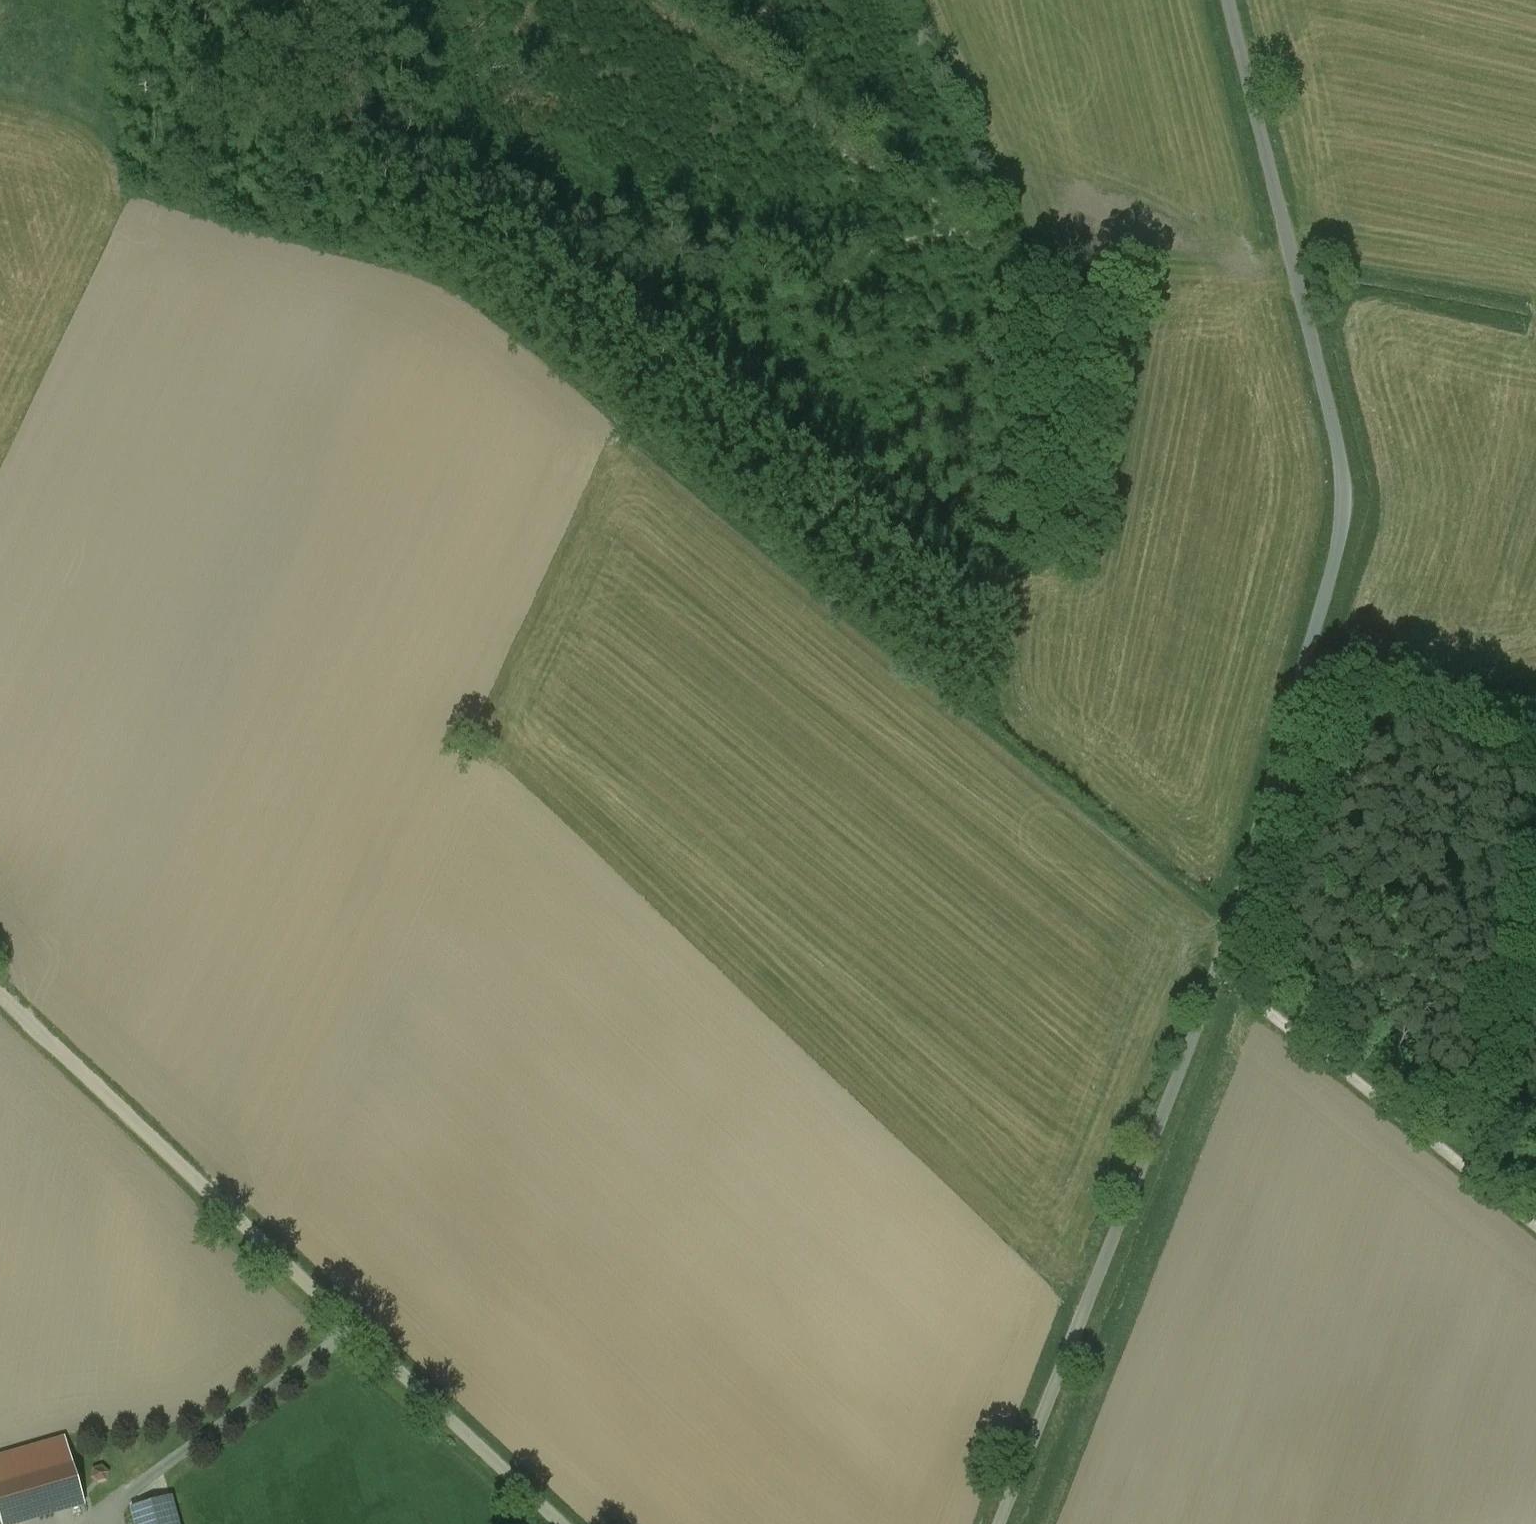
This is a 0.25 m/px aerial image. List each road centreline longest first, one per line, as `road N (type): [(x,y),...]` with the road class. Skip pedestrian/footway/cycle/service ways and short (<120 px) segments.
road 1 (unclassified): [(1228,0),(1338,465),(1341,516),(1213,976),(1002,1523)]
road 2 (unclassified): [(561,1523),(0,1000)]
road 3 (track): [(1213,976),(1535,1214)]

